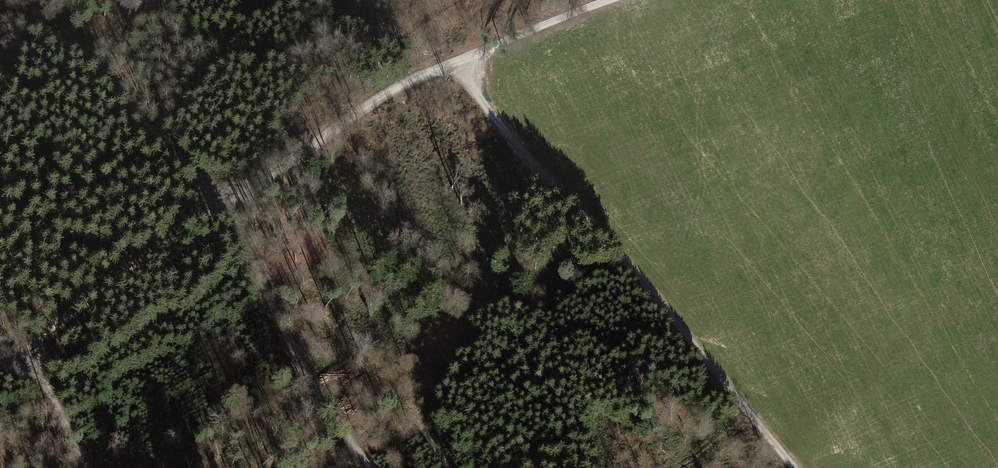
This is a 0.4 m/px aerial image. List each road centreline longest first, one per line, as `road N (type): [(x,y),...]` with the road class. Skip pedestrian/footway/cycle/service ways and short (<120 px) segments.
road 1 (unclassified): [(0,366),(120,273),(366,106),(609,0)]
road 2 (track): [(373,467),(314,389),(222,202),(78,51),(0,17)]
road 3 (track): [(795,467),(452,63)]
road 4 (track): [(28,352),(81,467)]

